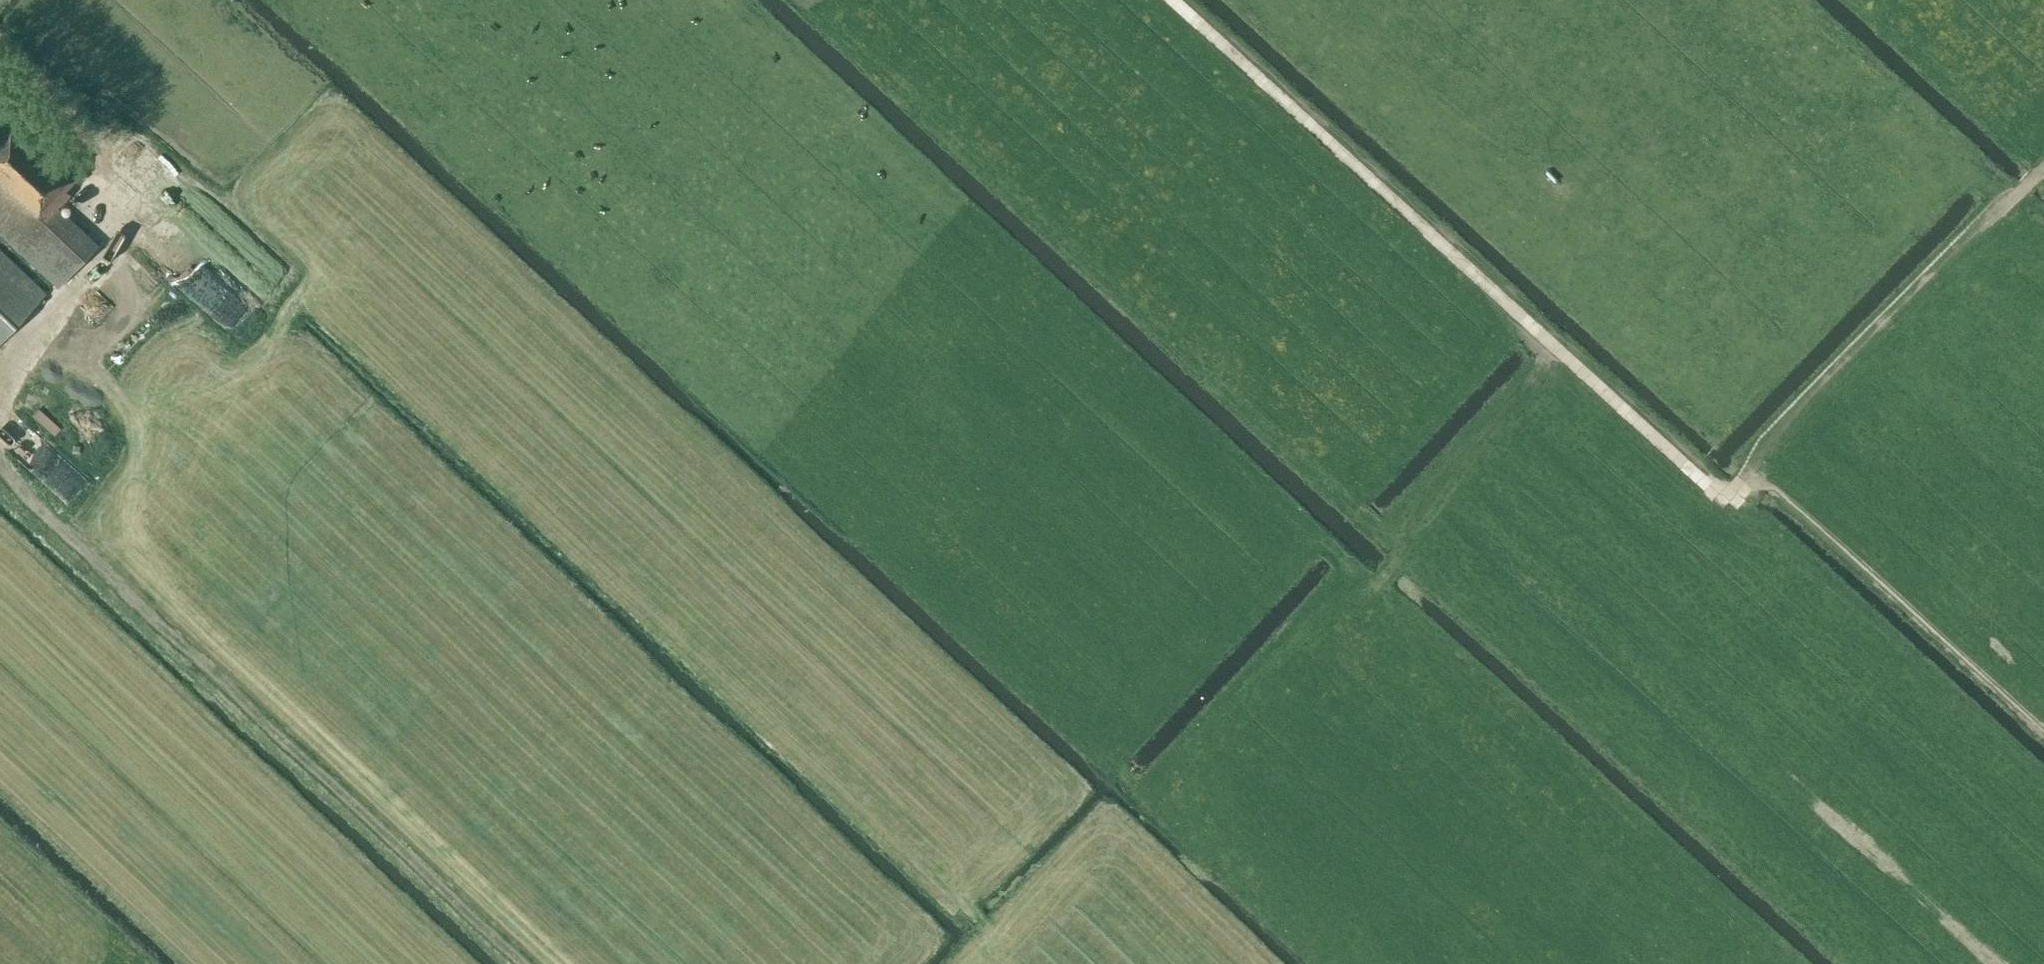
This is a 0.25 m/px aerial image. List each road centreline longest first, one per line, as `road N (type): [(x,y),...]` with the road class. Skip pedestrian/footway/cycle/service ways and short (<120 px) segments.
road 1 (track): [(1174,0),(1722,499)]
road 2 (track): [(0,458),(520,963)]

